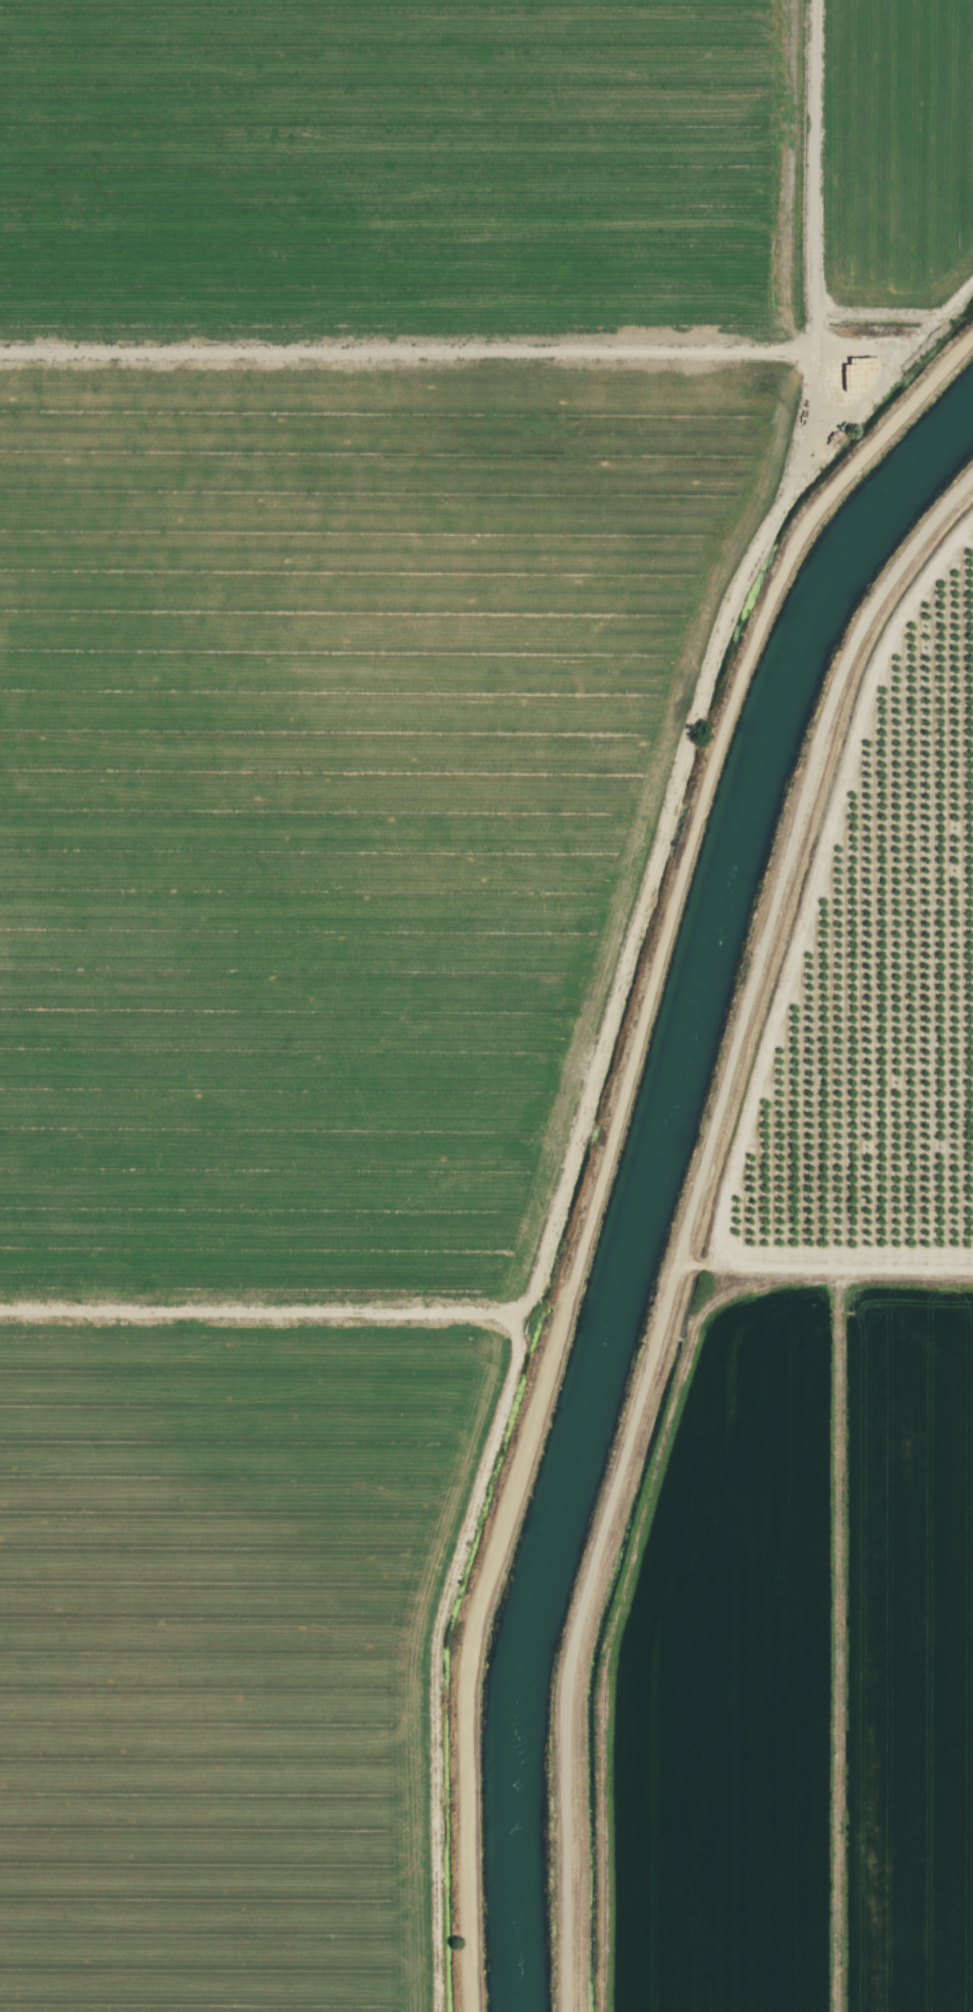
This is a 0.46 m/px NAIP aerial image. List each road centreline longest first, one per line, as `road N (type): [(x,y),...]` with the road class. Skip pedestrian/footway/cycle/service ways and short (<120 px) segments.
road 1 (track): [(570,2011),(566,1688),(582,1607),(849,660),(894,576),(972,479)]

